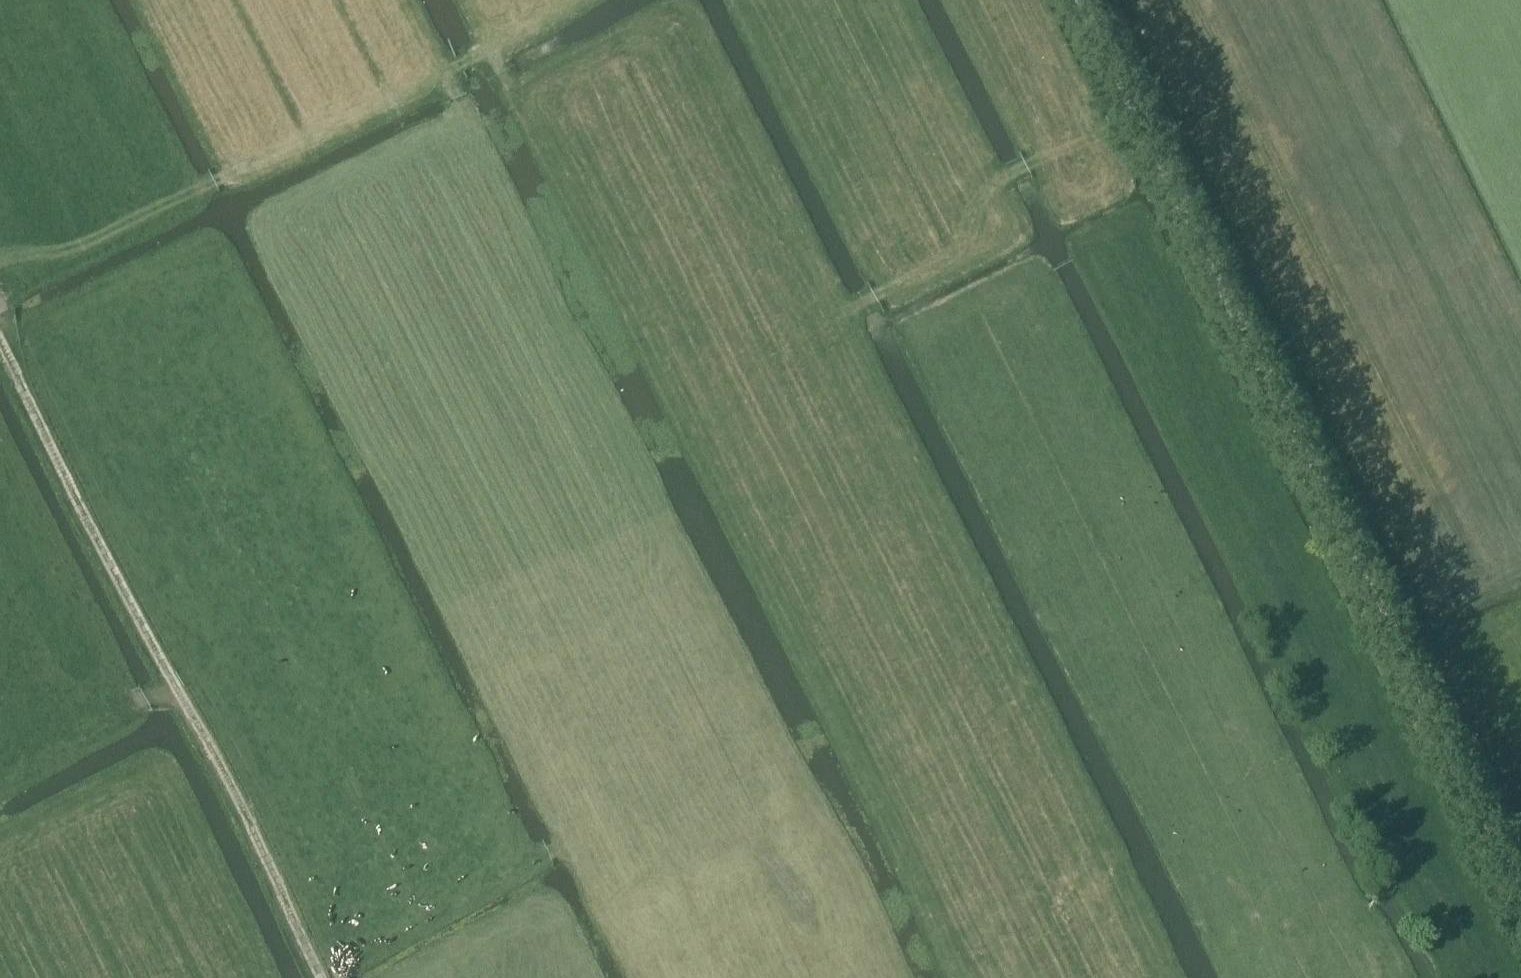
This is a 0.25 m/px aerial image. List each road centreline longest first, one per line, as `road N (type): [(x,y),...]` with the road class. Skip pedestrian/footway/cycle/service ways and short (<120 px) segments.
road 1 (unclassified): [(1520,880),(1087,0)]
road 2 (track): [(325,977),(0,341)]

